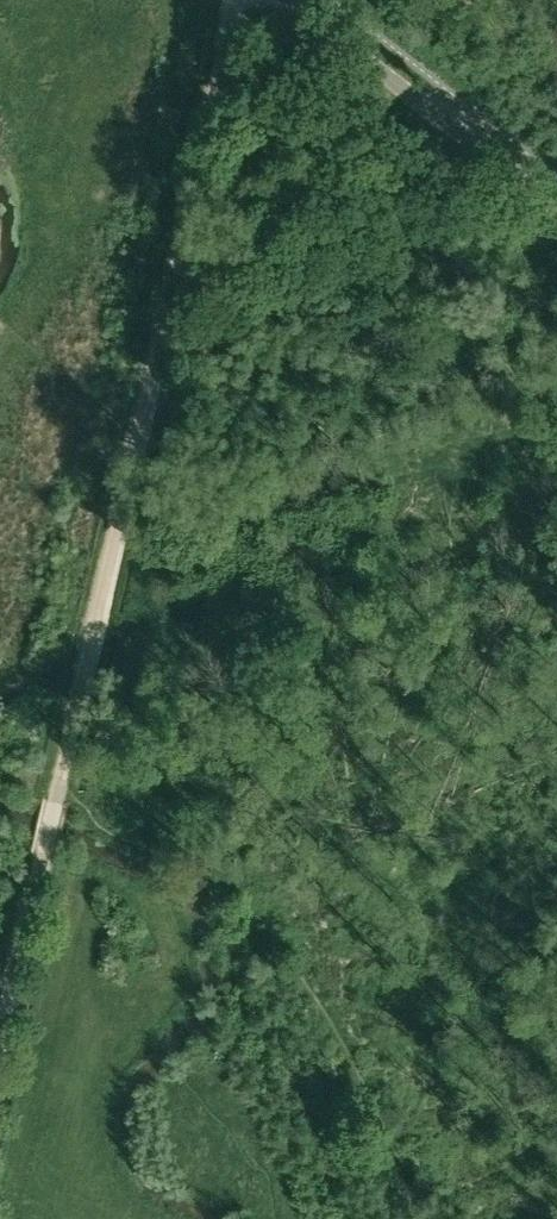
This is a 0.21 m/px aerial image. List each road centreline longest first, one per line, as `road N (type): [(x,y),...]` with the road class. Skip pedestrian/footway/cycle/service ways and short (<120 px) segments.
road 1 (track): [(52,803),(231,0)]
road 2 (tertiary): [(556,215),(295,0)]
road 3 (track): [(0,1027),(40,854)]

